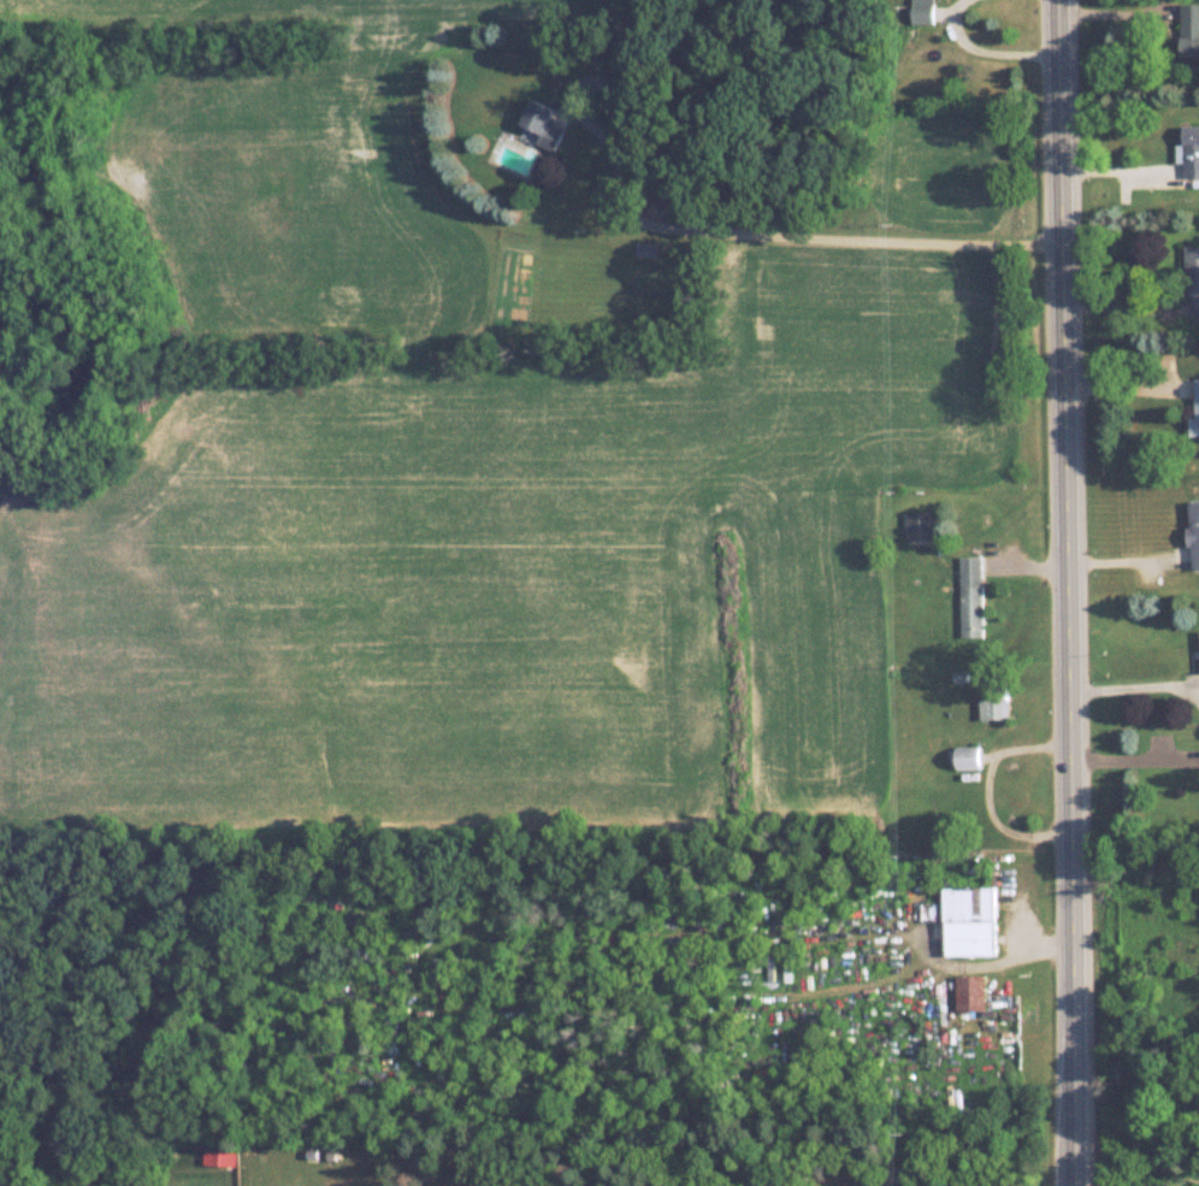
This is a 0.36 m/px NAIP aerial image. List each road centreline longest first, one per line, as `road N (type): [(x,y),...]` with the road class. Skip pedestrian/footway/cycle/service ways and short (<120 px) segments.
road 1 (secondary): [(1082,1185),(1067,0)]

